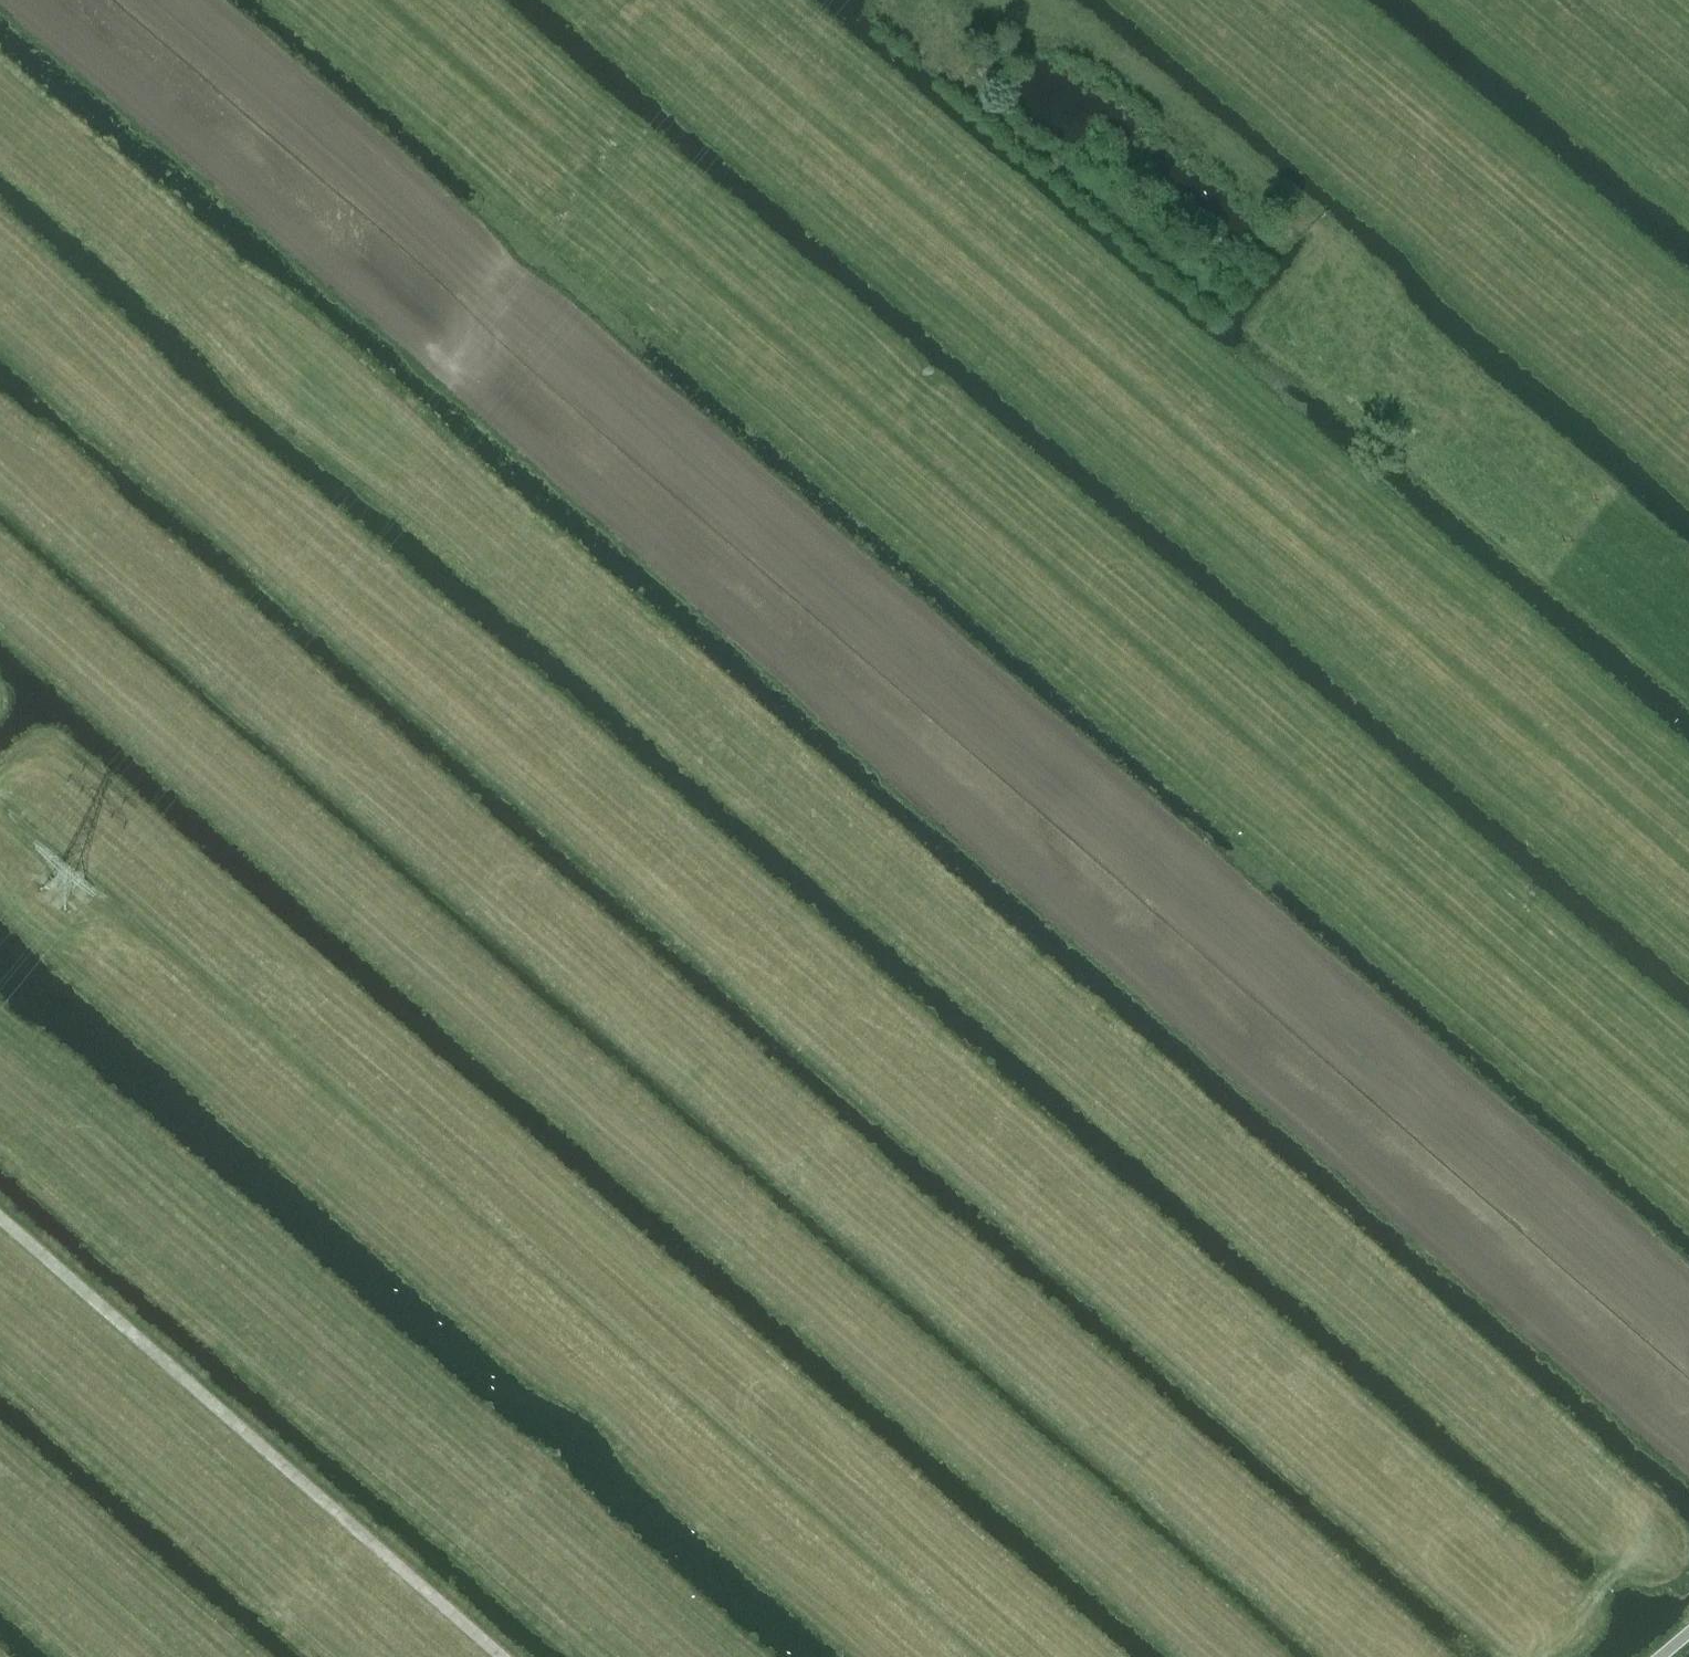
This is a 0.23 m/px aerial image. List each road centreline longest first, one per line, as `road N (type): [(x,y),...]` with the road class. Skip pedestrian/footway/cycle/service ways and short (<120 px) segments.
road 1 (track): [(500,1656),(0,1223)]
road 2 (track): [(1631,1557),(1515,1656)]

